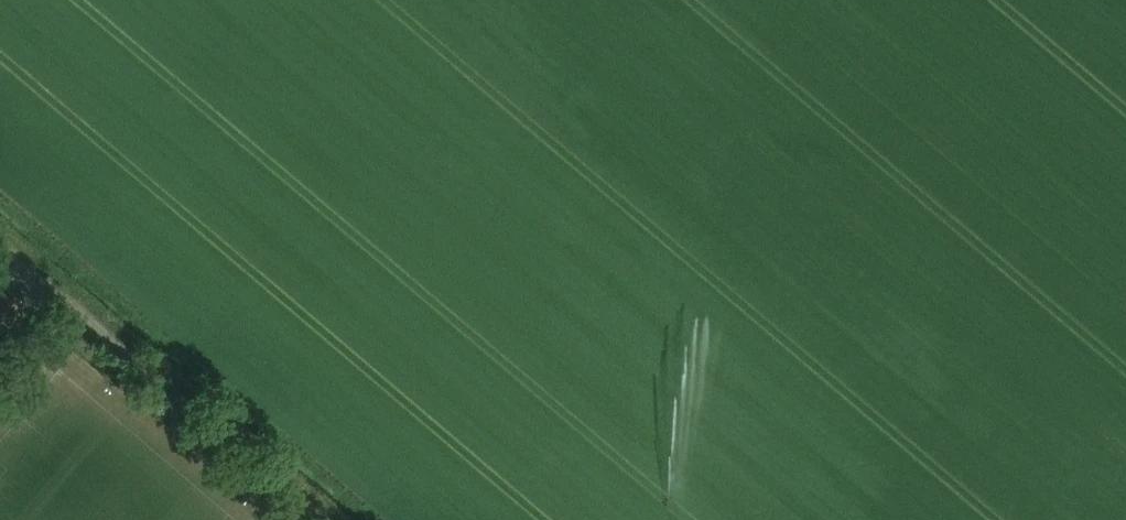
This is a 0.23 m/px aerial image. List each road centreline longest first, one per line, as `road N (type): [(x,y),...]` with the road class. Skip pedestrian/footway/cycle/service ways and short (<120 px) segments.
road 1 (unclassified): [(324,519),(11,253)]

